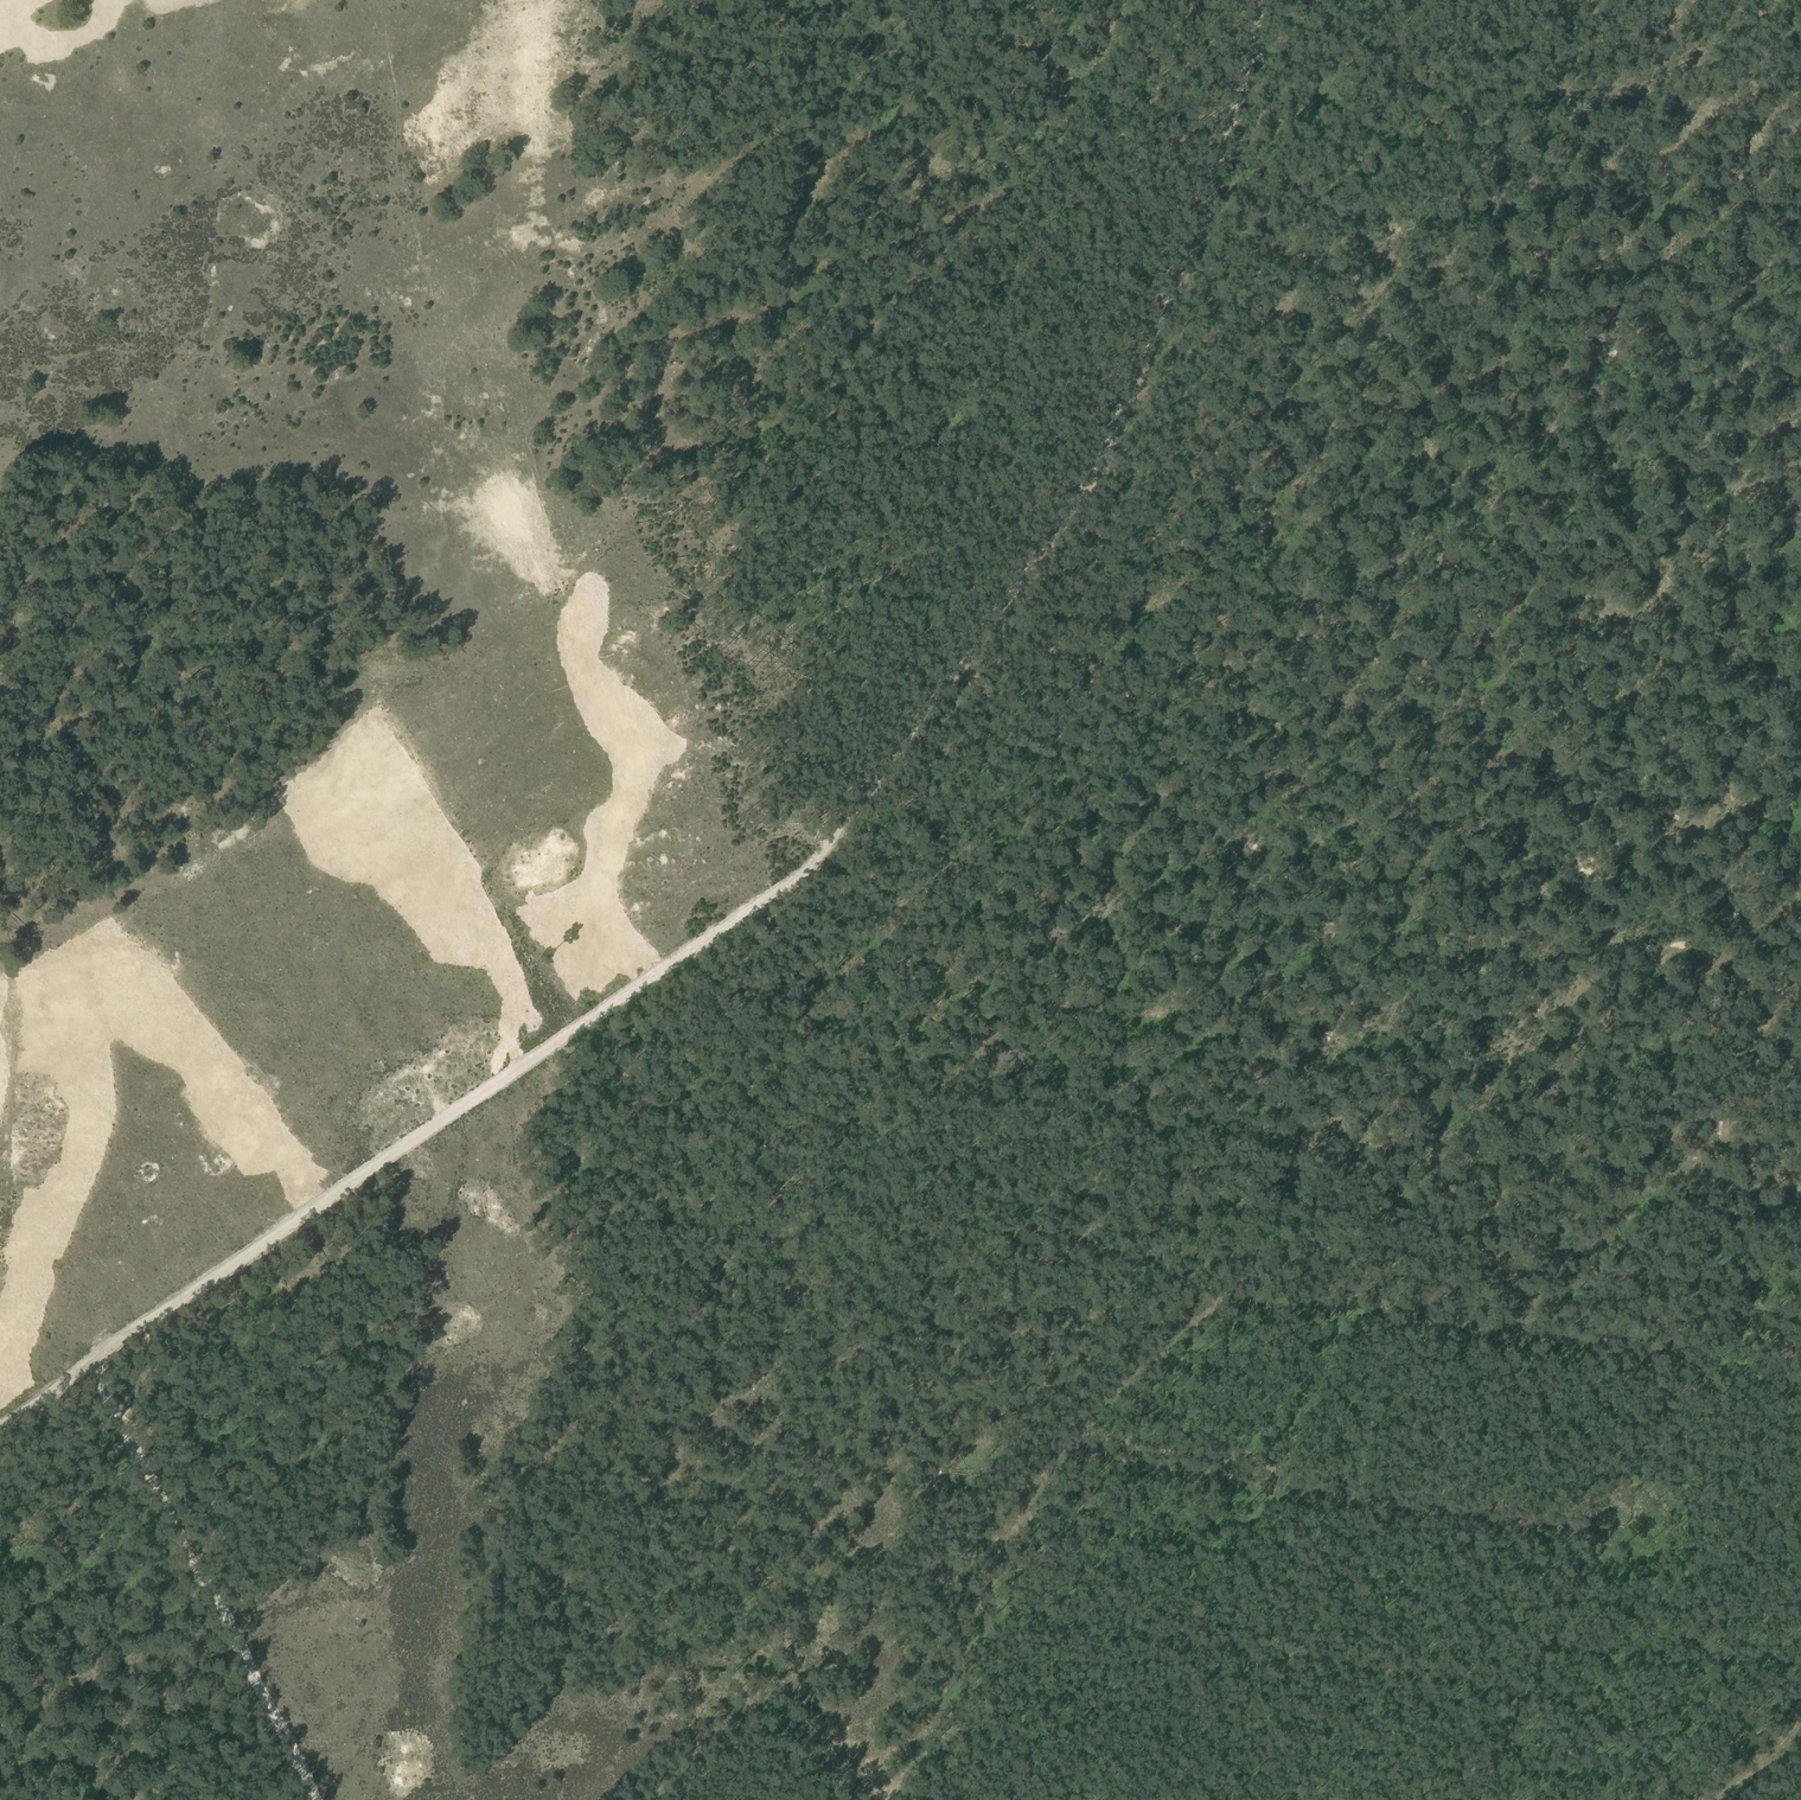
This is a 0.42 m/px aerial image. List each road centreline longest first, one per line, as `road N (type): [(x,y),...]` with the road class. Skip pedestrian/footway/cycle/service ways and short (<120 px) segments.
road 1 (track): [(1266,0),(1207,216),(1129,404),(1010,607),(975,641),(964,689),(919,715),(839,838),(806,876),(94,1367)]
road 2 (track): [(317,1799),(154,1465),(94,1367)]

